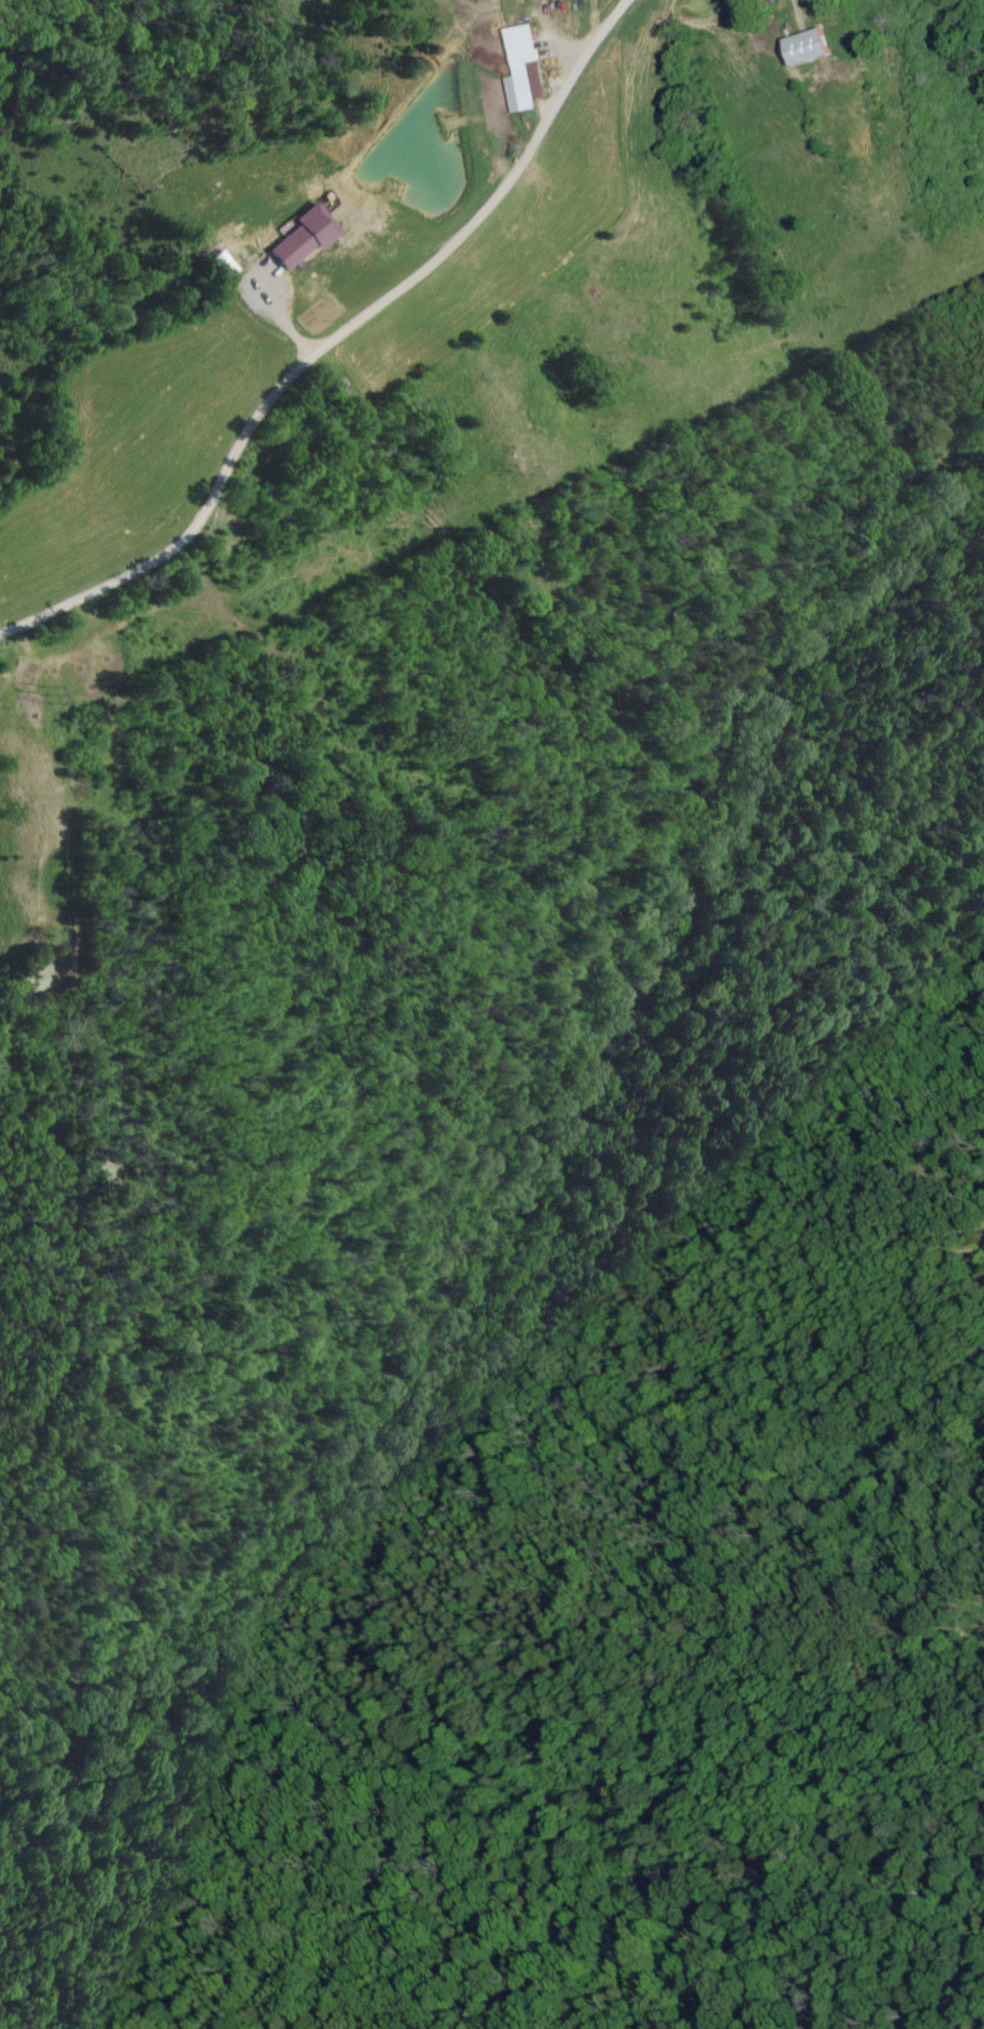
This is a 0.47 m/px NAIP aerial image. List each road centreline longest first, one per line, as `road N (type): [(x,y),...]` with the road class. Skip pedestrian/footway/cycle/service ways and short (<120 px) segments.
road 1 (residential): [(0,628),(167,543),(274,394),(470,223),(628,0)]

